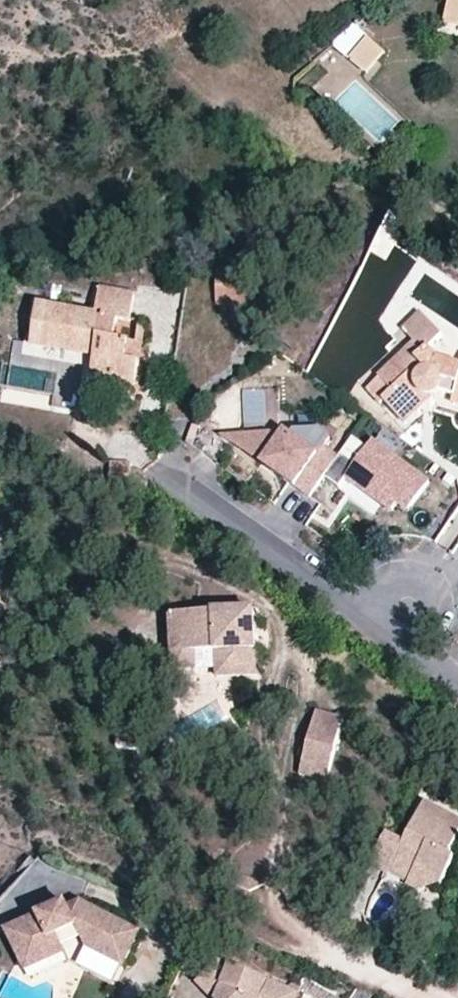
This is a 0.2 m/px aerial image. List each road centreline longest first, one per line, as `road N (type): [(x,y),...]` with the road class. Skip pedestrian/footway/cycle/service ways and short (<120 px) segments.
road 1 (residential): [(170,475),(457,691)]
road 2 (residential): [(445,997),(314,941),(273,902)]

